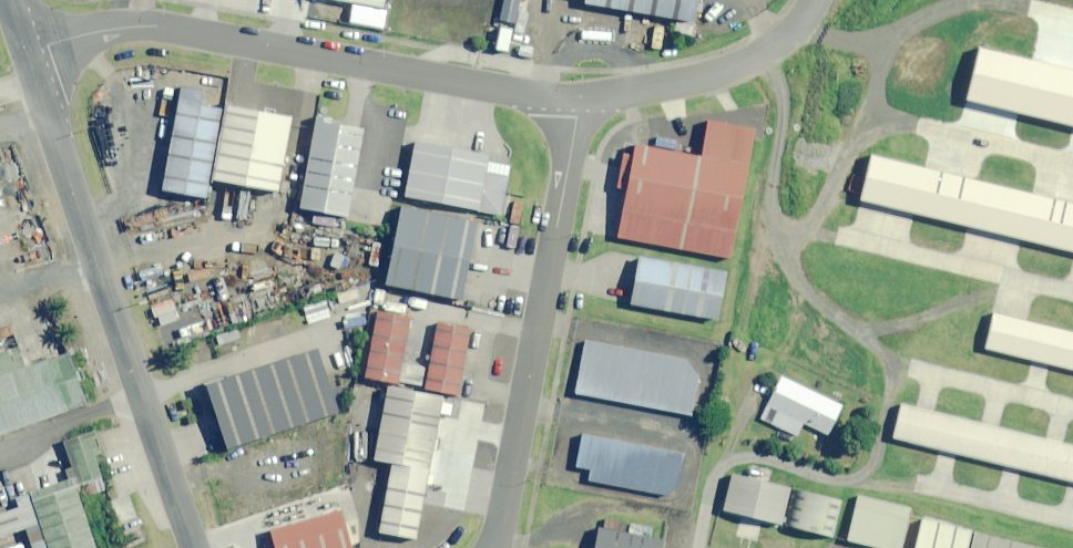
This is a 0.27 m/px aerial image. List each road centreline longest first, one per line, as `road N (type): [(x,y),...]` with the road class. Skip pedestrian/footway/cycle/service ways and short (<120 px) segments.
road 1 (unclassified): [(572,106),(171,27),(98,27),(23,45)]
road 2 (unclassified): [(23,45),(194,547)]
road 3 (unclassified): [(488,547),(519,424),(572,106)]
road 4 (unclassified): [(817,0),(772,43),(712,76),(572,106)]

